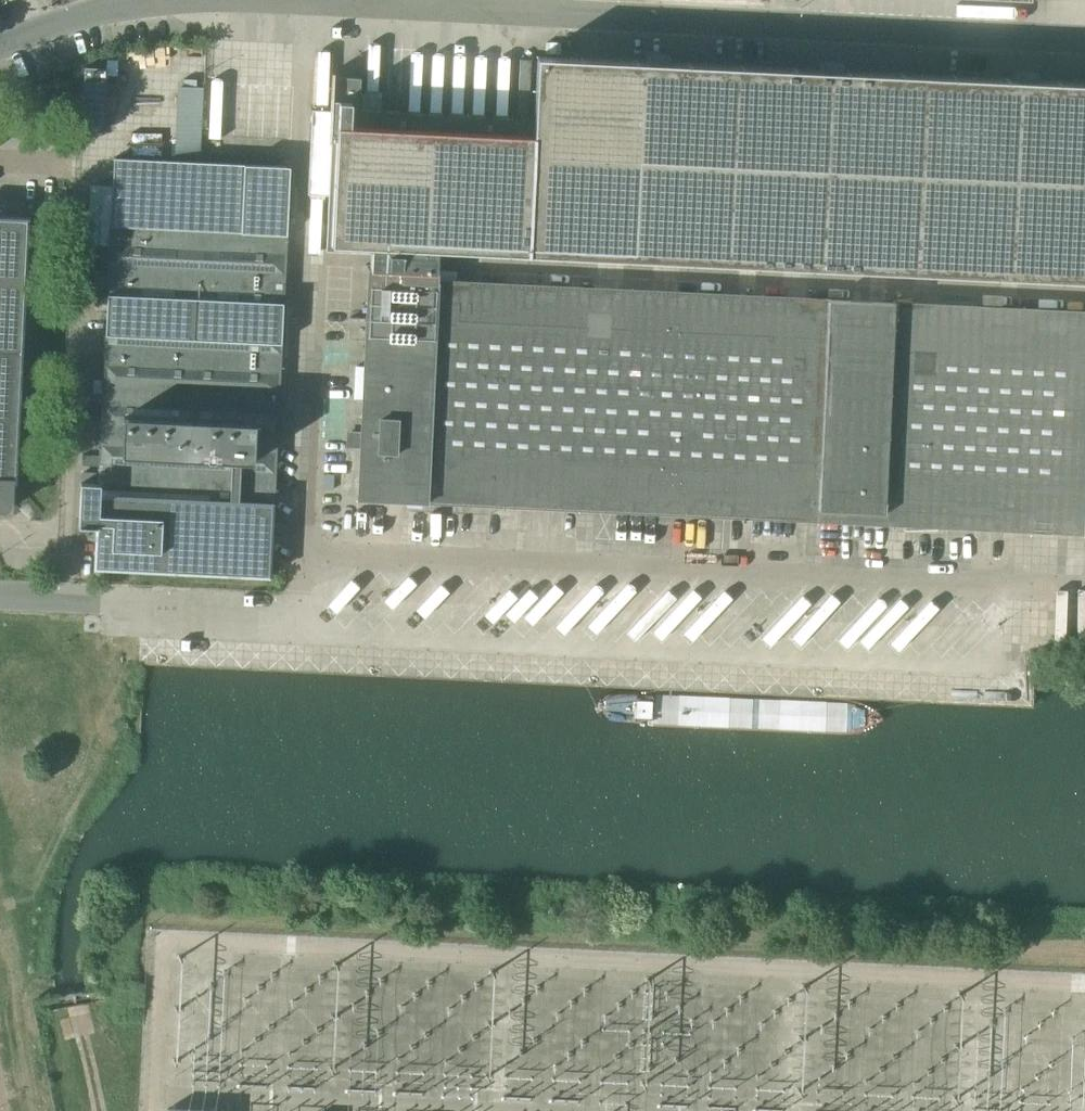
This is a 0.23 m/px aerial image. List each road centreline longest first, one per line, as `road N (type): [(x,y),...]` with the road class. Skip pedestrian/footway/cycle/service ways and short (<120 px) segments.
road 1 (unclassified): [(299,620),(1003,648),(1084,590)]
road 2 (unclassified): [(302,552),(1084,590)]
road 3 (unclassified): [(1084,294),(307,255)]
road 4 (unclassified): [(349,0),(1084,37)]
road 5 (unclassified): [(0,598),(299,620)]
road 6 (unclassified): [(307,255),(302,552)]
road 7 (unclassified): [(319,0),(307,255)]
road 8 (unclassified): [(0,47),(136,5),(197,0)]

